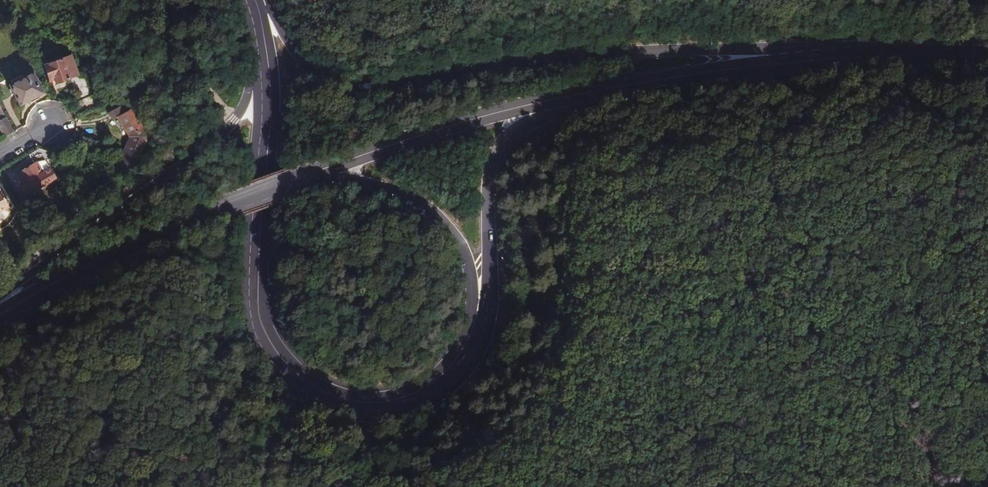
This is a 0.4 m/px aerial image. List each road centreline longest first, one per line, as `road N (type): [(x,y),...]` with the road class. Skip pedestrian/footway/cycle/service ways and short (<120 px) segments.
road 1 (secondary): [(828,57),(781,47),(642,50),(354,86),(303,60),(259,0)]
road 2 (secondary): [(263,50),(267,123),(255,280),(271,349),(324,392),(360,402),(398,399),(430,386),(461,356)]
road 3 (tertiary): [(263,50),(250,94),(220,134),(0,299)]
road 4 (tertiary): [(297,177),(167,227),(0,313)]
road 5 (secondary): [(297,177),(397,191),(443,220),(470,278),(461,356)]
road 6 (secondary): [(461,356),(484,329),(490,305),(494,155),(548,100)]
road 7 (secondary): [(828,57),(548,100)]
road 8 (secondary): [(548,100),(297,177)]
road 9 (secondary): [(987,57),(828,57)]

